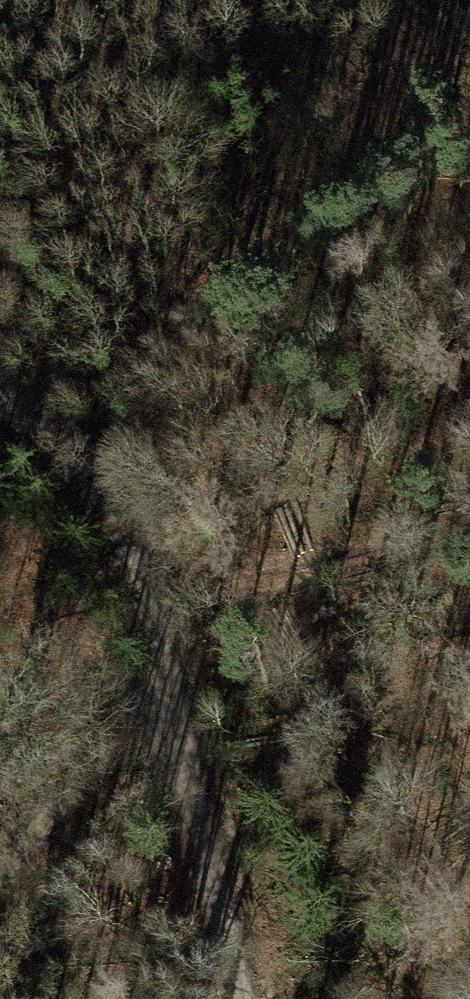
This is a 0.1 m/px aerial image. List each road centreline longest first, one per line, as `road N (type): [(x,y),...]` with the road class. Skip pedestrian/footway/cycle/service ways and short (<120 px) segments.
road 1 (track): [(469,32),(200,321),(158,410),(128,526)]
road 2 (track): [(246,998),(128,526)]
road 3 (track): [(469,523),(351,572),(147,601)]
road 4 (track): [(167,682),(0,861)]
road 5 (track): [(128,526),(65,437),(0,386)]

